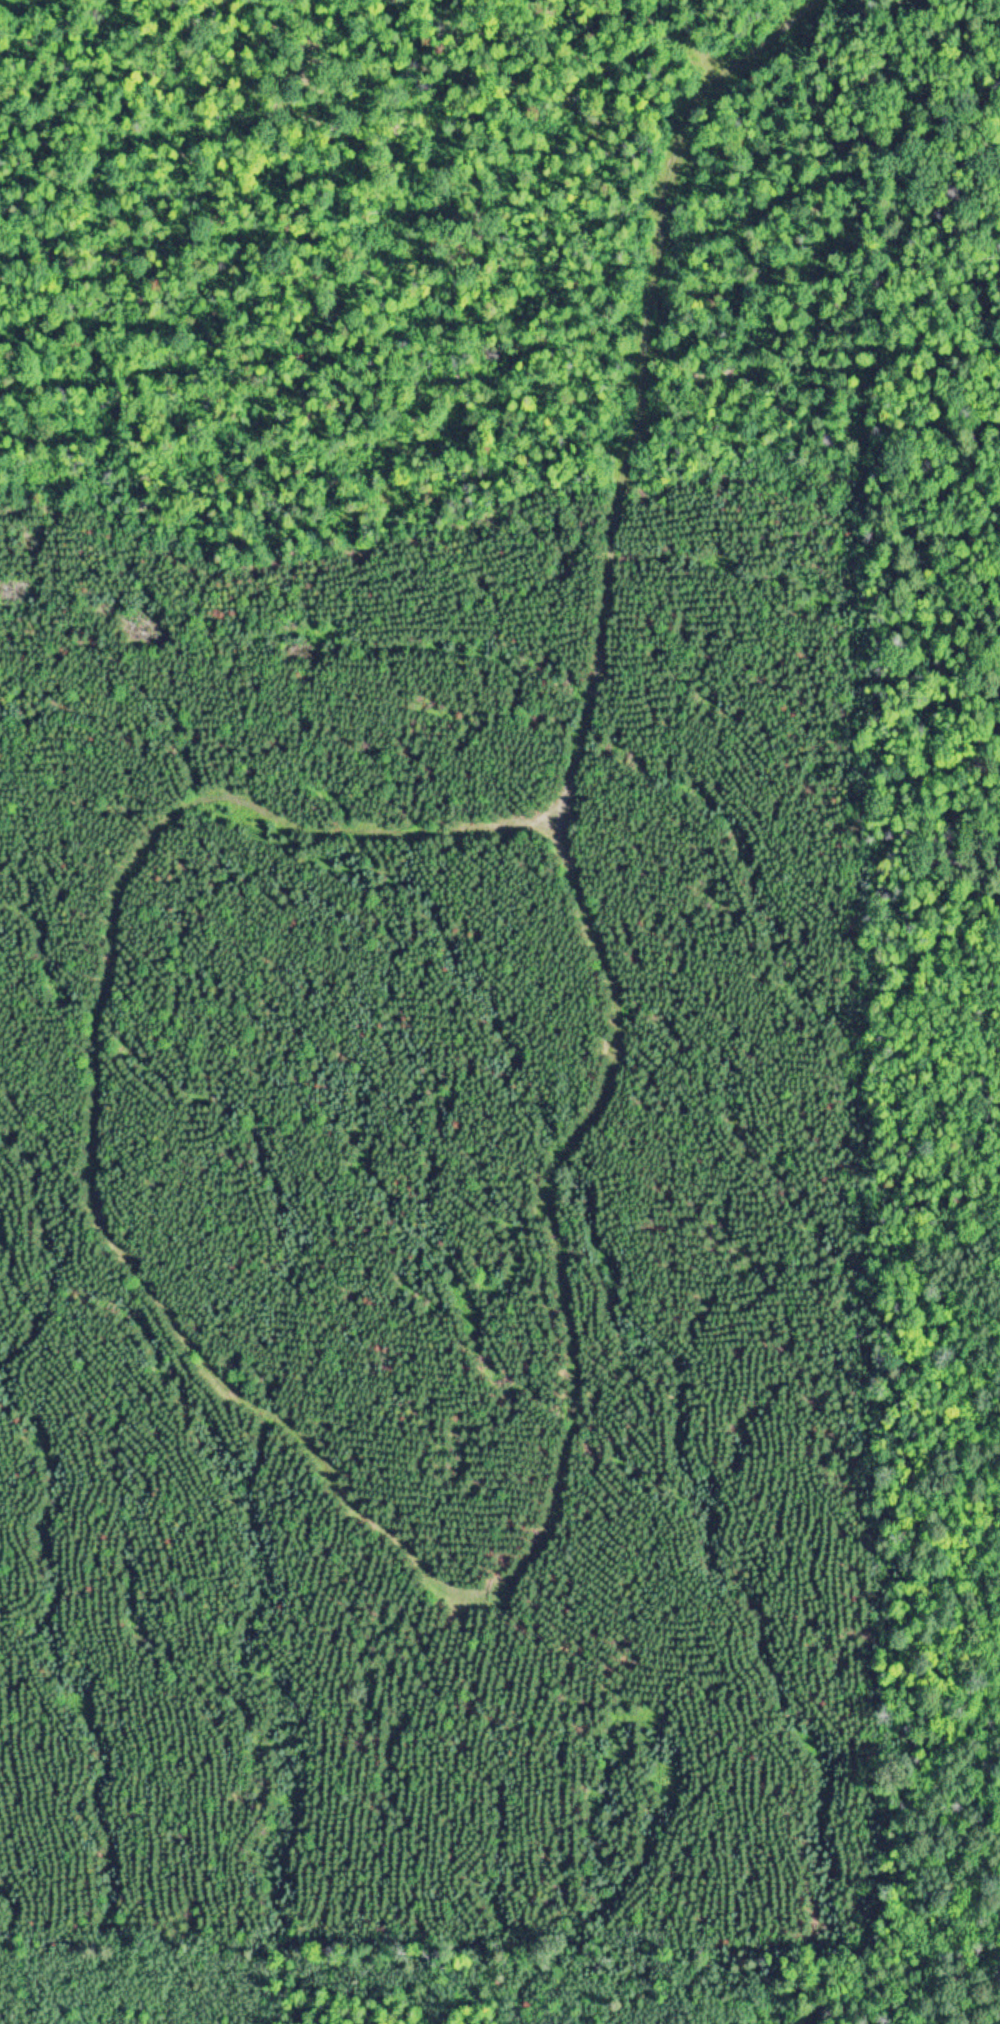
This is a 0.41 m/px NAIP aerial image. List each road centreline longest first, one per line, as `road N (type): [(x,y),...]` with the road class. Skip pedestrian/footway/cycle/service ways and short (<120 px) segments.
road 1 (track): [(557,820),(616,1002),(625,1087),(560,1173),(574,1390),(555,1507),(485,1613),(422,1570),(109,1220),(102,1031),(139,855),(226,799),(363,832),(557,820)]
road 2 (track): [(830,0),(681,110),(557,820)]

